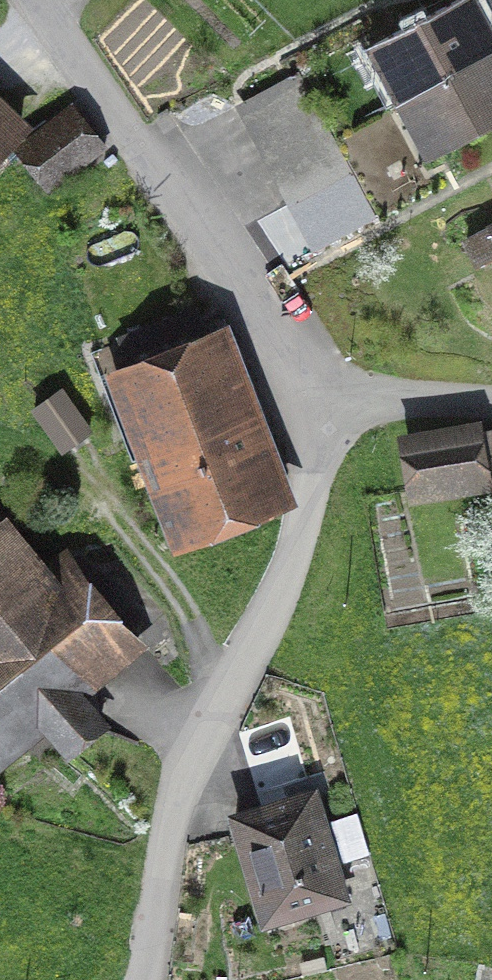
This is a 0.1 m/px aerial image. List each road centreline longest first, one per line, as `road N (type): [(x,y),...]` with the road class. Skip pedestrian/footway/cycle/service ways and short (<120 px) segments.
road 1 (residential): [(313,397),(313,491),(298,551),(265,639),(184,786),(145,979)]
road 2 (residential): [(35,0),(281,336),(313,397)]
road 3 (unclassified): [(313,397),(491,405)]

